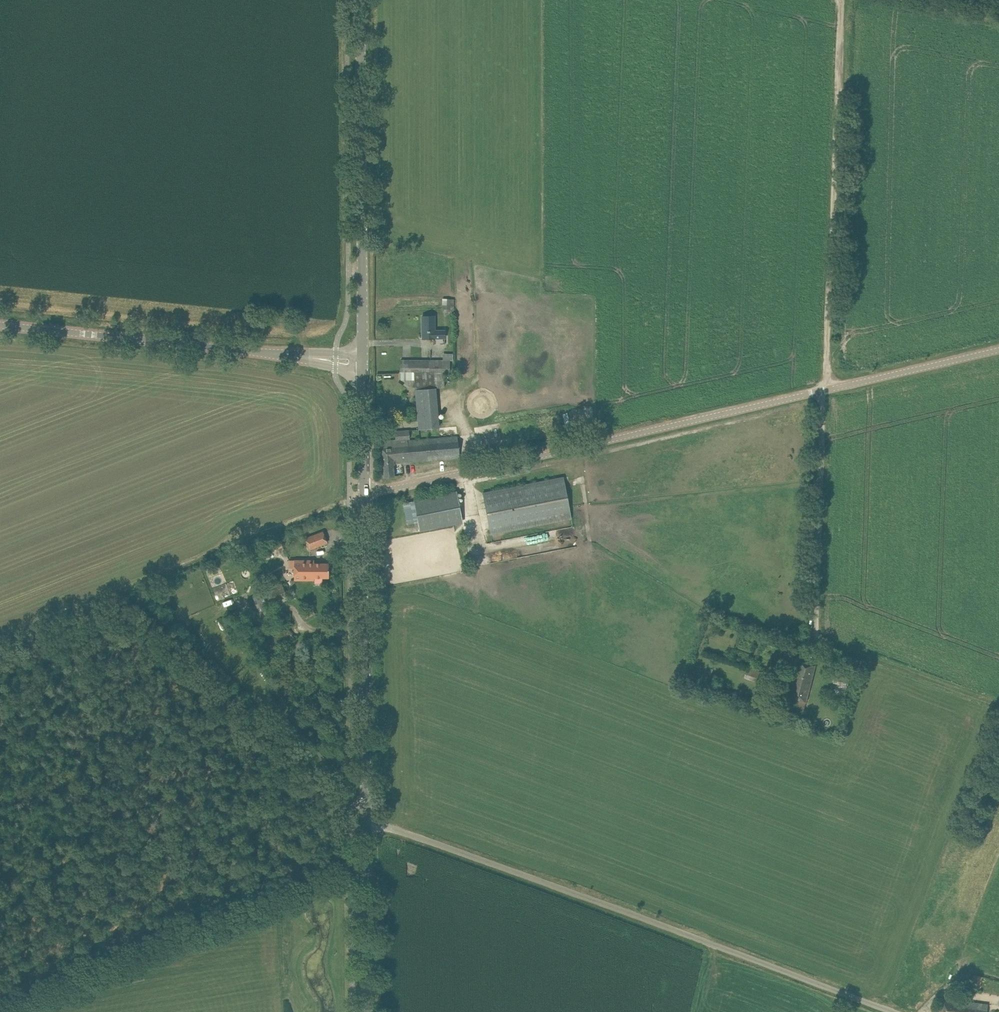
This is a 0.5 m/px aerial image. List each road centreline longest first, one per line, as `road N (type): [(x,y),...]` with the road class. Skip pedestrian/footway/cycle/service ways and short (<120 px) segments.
road 1 (unclassified): [(364,493),(998,349)]
road 2 (unclassified): [(896,1011),(366,820)]
road 3 (track): [(837,0),(822,390)]
road 4 (tertiary): [(0,325),(363,361)]
road 5 (tertiary): [(363,361),(360,0)]
road 6 (tertiary): [(366,820),(364,493)]
road 7 (track): [(349,501),(140,583)]
road 8 (track): [(815,641),(998,705)]
road 9 (tertiary): [(368,1011),(366,820)]
road 10 (tertiary): [(364,493),(363,361)]

